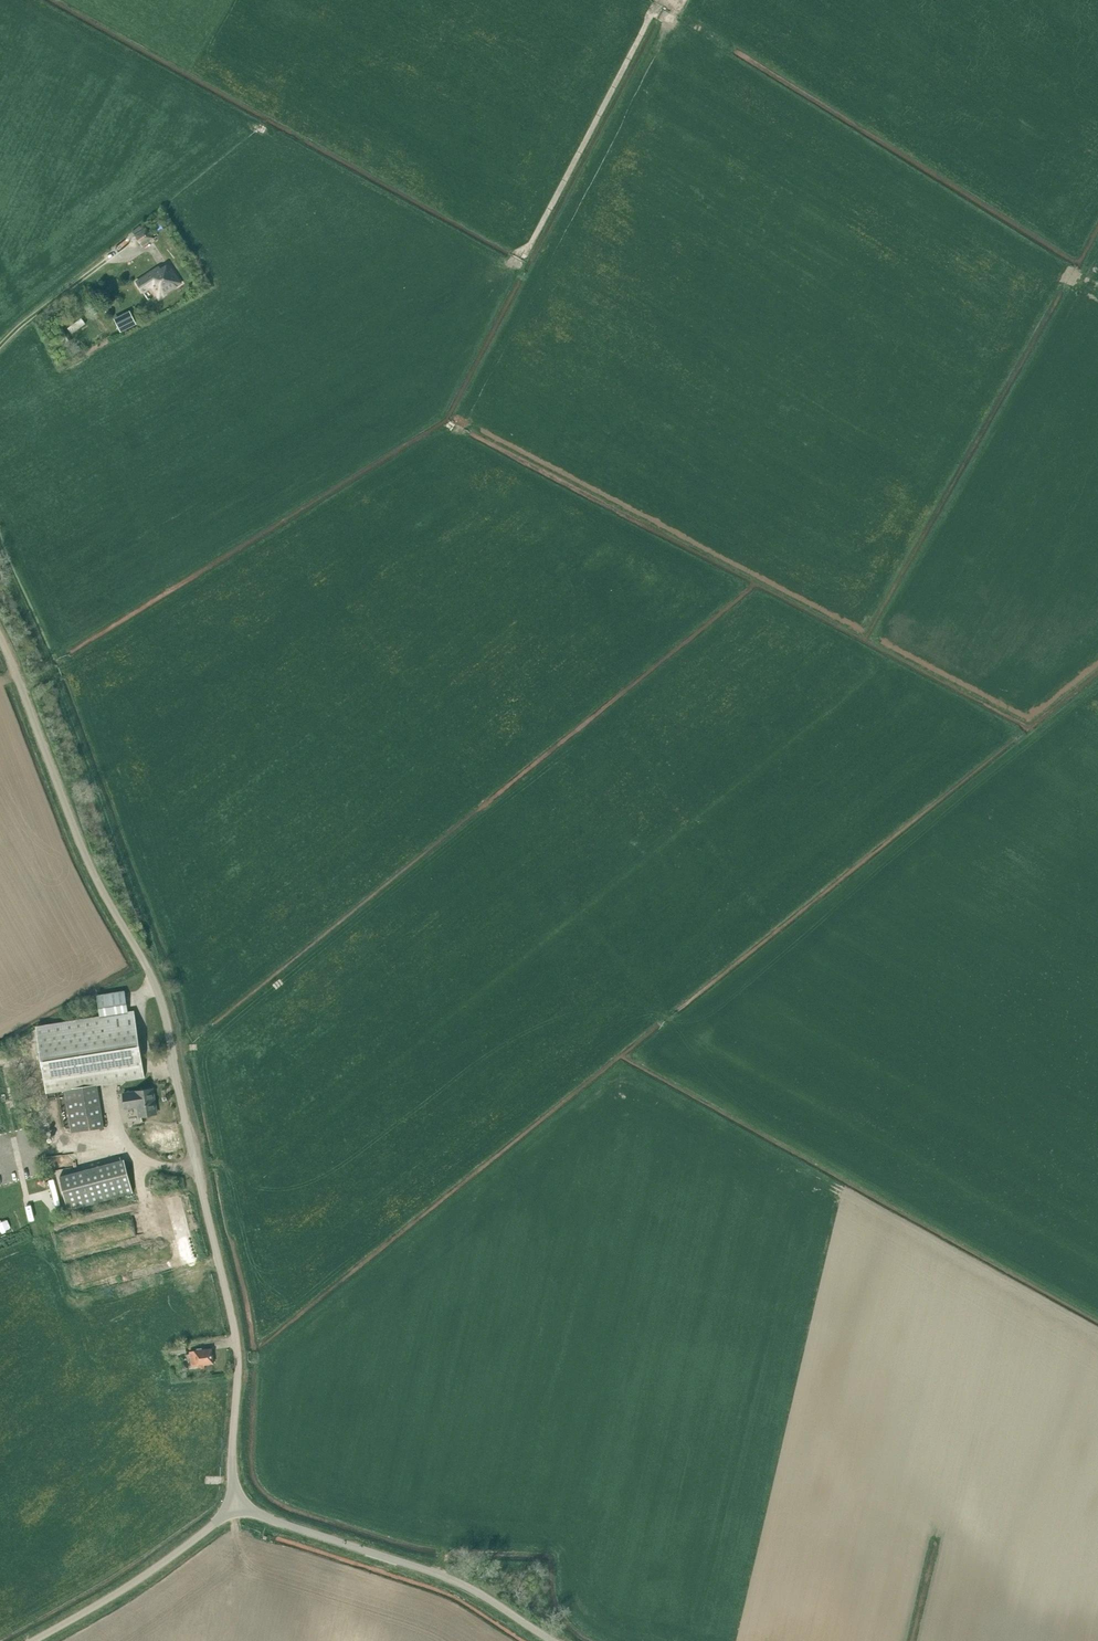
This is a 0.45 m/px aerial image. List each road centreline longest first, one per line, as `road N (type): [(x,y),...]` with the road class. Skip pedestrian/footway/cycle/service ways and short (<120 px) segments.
road 1 (unclassified): [(236,1506),(237,1366),(229,1304),(163,1008),(59,796),(0,638)]
road 2 (unclassified): [(554,1640),(472,1591),(236,1506)]
road 3 (track): [(675,0),(656,2),(529,250)]
road 4 (unclassified): [(35,1640),(141,1579),(236,1506)]

